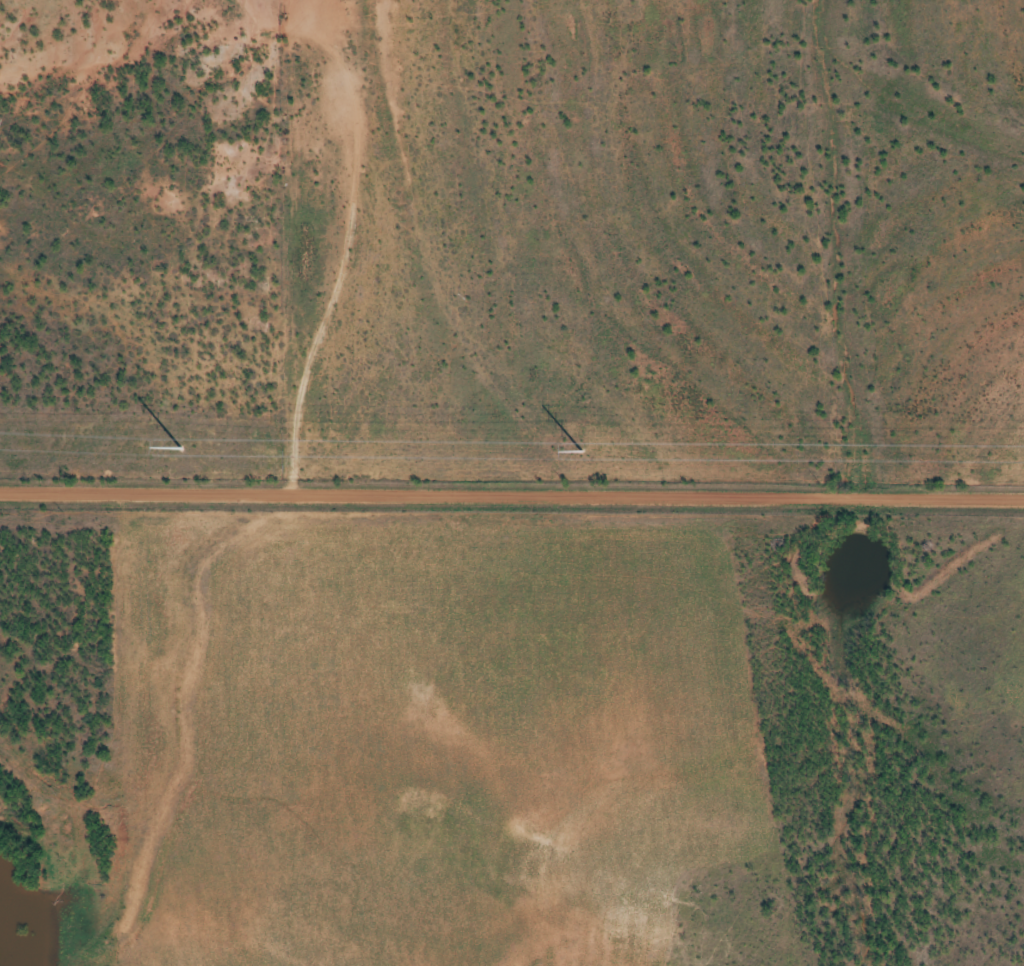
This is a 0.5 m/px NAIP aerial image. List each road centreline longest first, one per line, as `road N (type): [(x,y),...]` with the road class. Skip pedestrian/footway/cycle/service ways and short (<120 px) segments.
road 1 (residential): [(1023,494),(0,489)]
road 2 (residential): [(152,490),(111,755),(139,846)]

